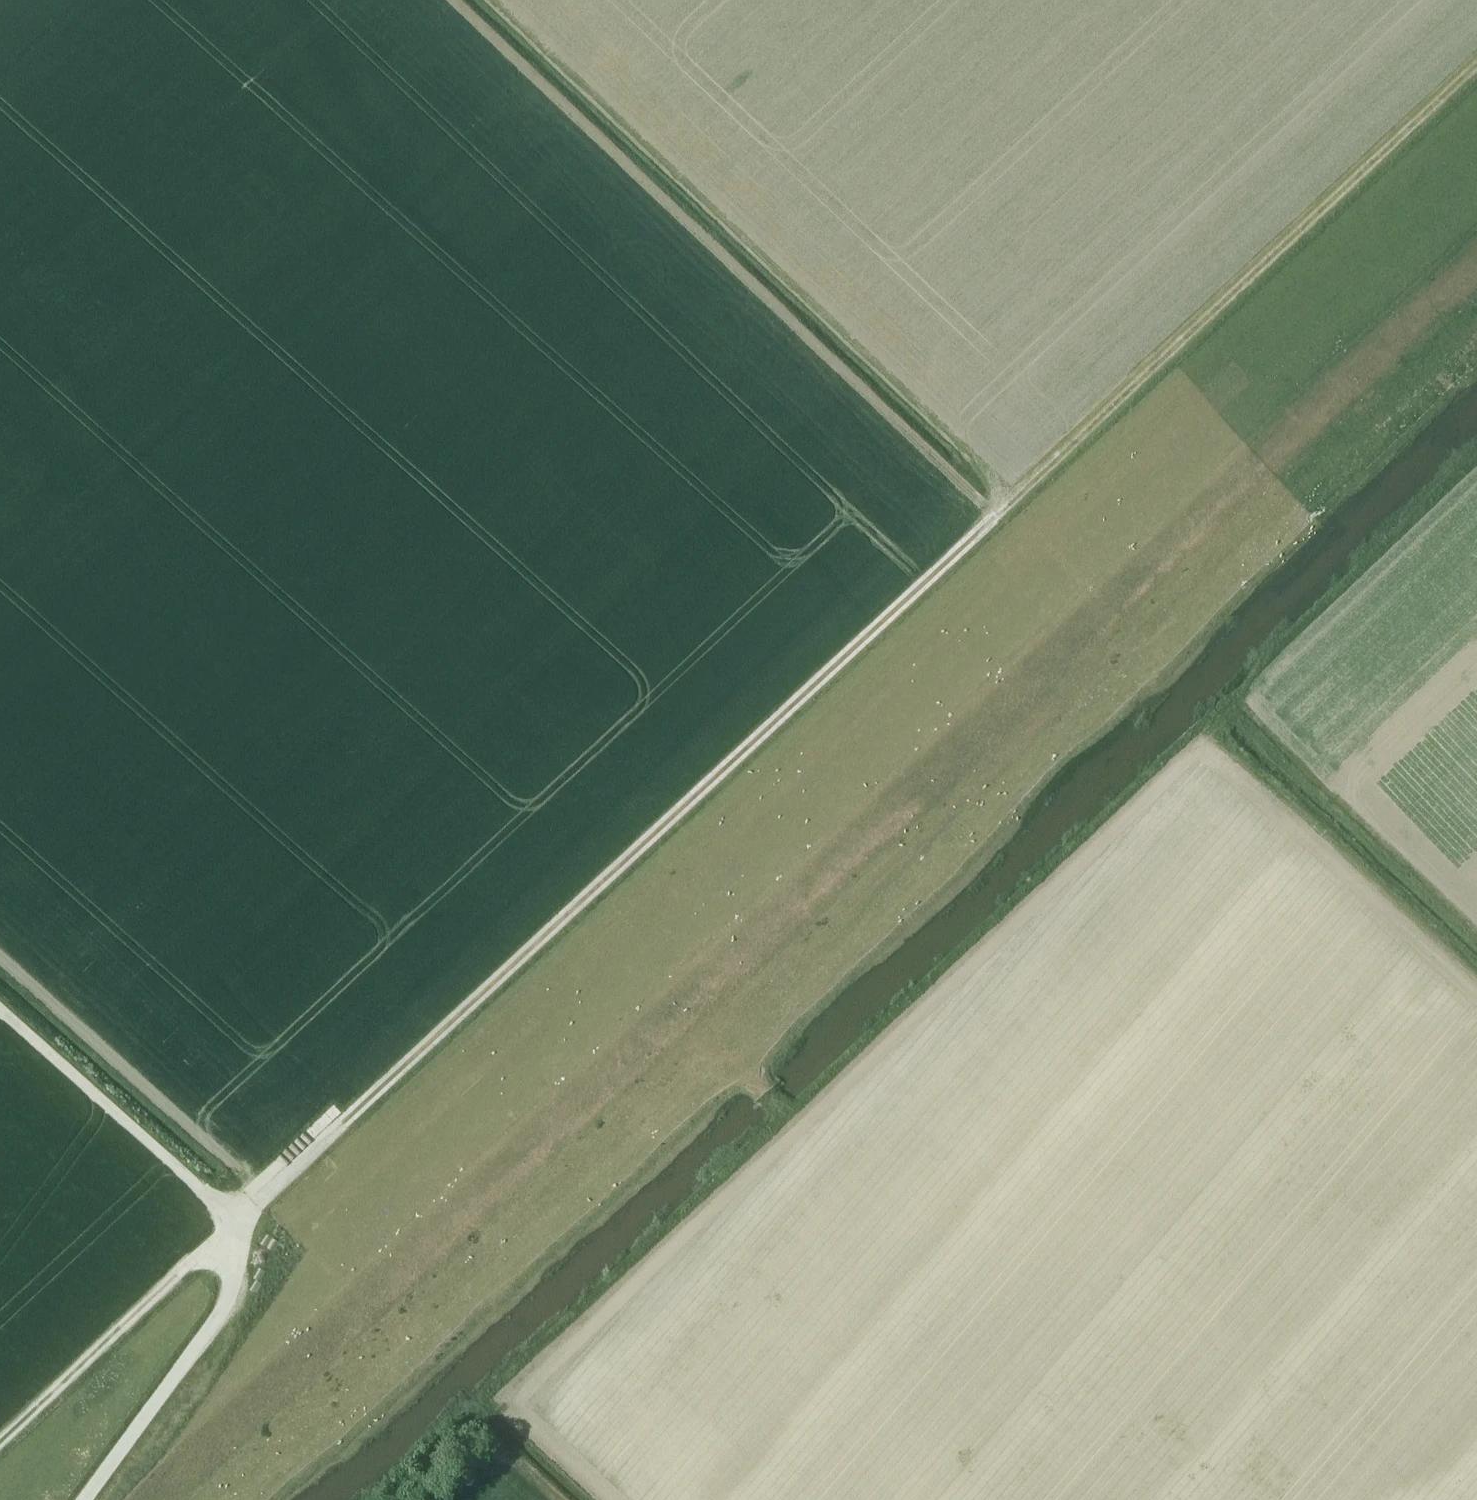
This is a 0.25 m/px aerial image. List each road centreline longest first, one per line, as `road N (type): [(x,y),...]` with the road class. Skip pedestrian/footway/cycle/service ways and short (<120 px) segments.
road 1 (track): [(80,1499),(226,1300),(238,1246),(227,1215),(0,1011)]

